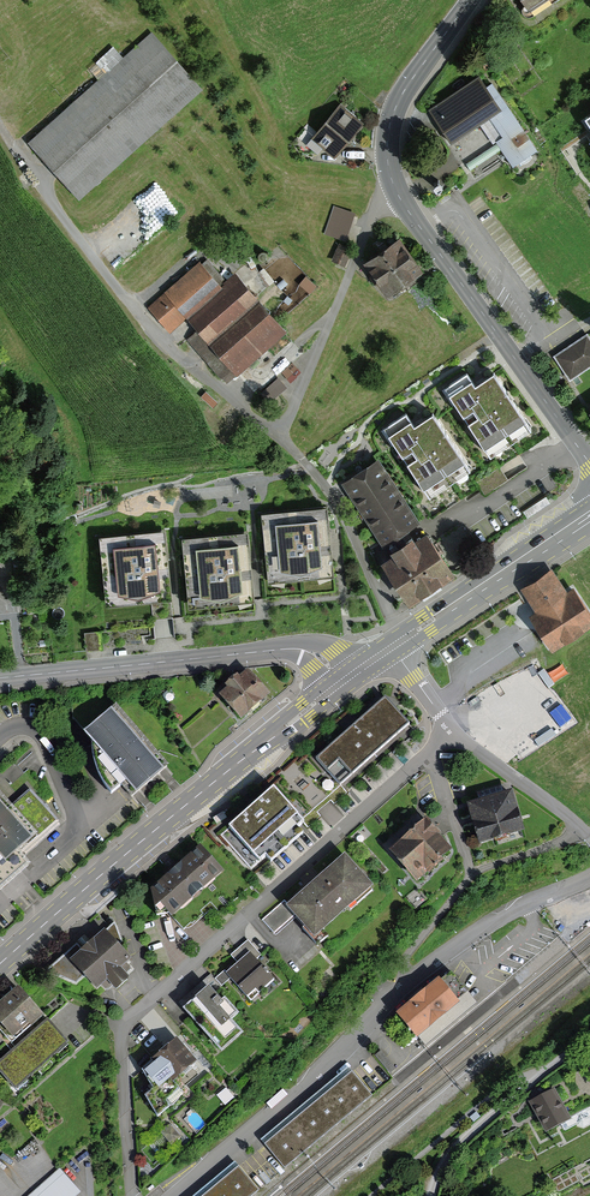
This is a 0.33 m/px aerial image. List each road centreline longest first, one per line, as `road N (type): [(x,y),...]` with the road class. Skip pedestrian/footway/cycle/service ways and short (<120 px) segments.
road 1 (residential): [(589,877),(452,947),(402,987),(308,1086),(177,1195)]
road 2 (unclassified): [(401,640),(334,498),(280,436),(394,184)]
road 3 (primary): [(343,681),(0,965)]
road 4 (track): [(280,436),(173,351),(111,281),(0,124)]
road 5 (residential): [(120,1019),(432,750)]
road 6 (tertiary): [(0,678),(288,649),(311,652),(343,681)]
road 7 (tertiary): [(394,184),(589,464)]
road 8 (residential): [(0,904),(77,828),(37,729),(2,734)]
road 9 (residential): [(431,1195),(446,1154),(468,1131),(589,1037)]
road 10 (primary): [(589,515),(401,640)]
road 11 (tertiary): [(469,0),(391,119),(394,184)]
road 12 (residential): [(448,727),(589,836)]

